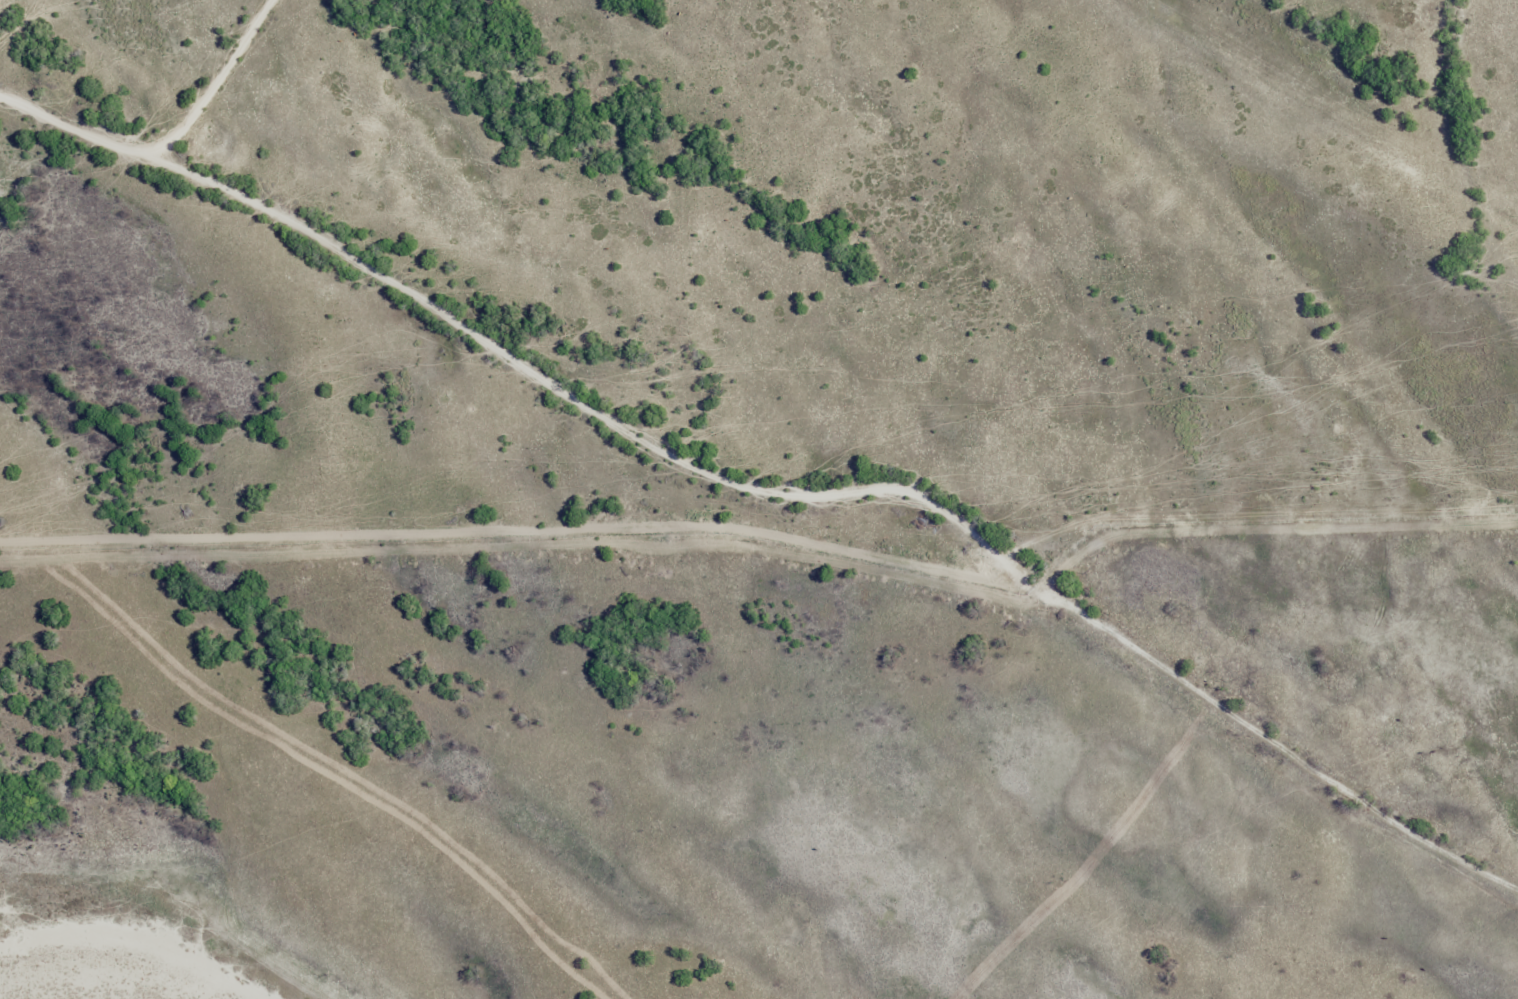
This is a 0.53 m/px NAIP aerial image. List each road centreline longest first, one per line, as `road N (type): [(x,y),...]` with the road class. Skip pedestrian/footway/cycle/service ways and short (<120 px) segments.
road 1 (residential): [(0,114),(84,127),(733,458),(943,492),(1058,549),(1396,799),(1517,878)]

